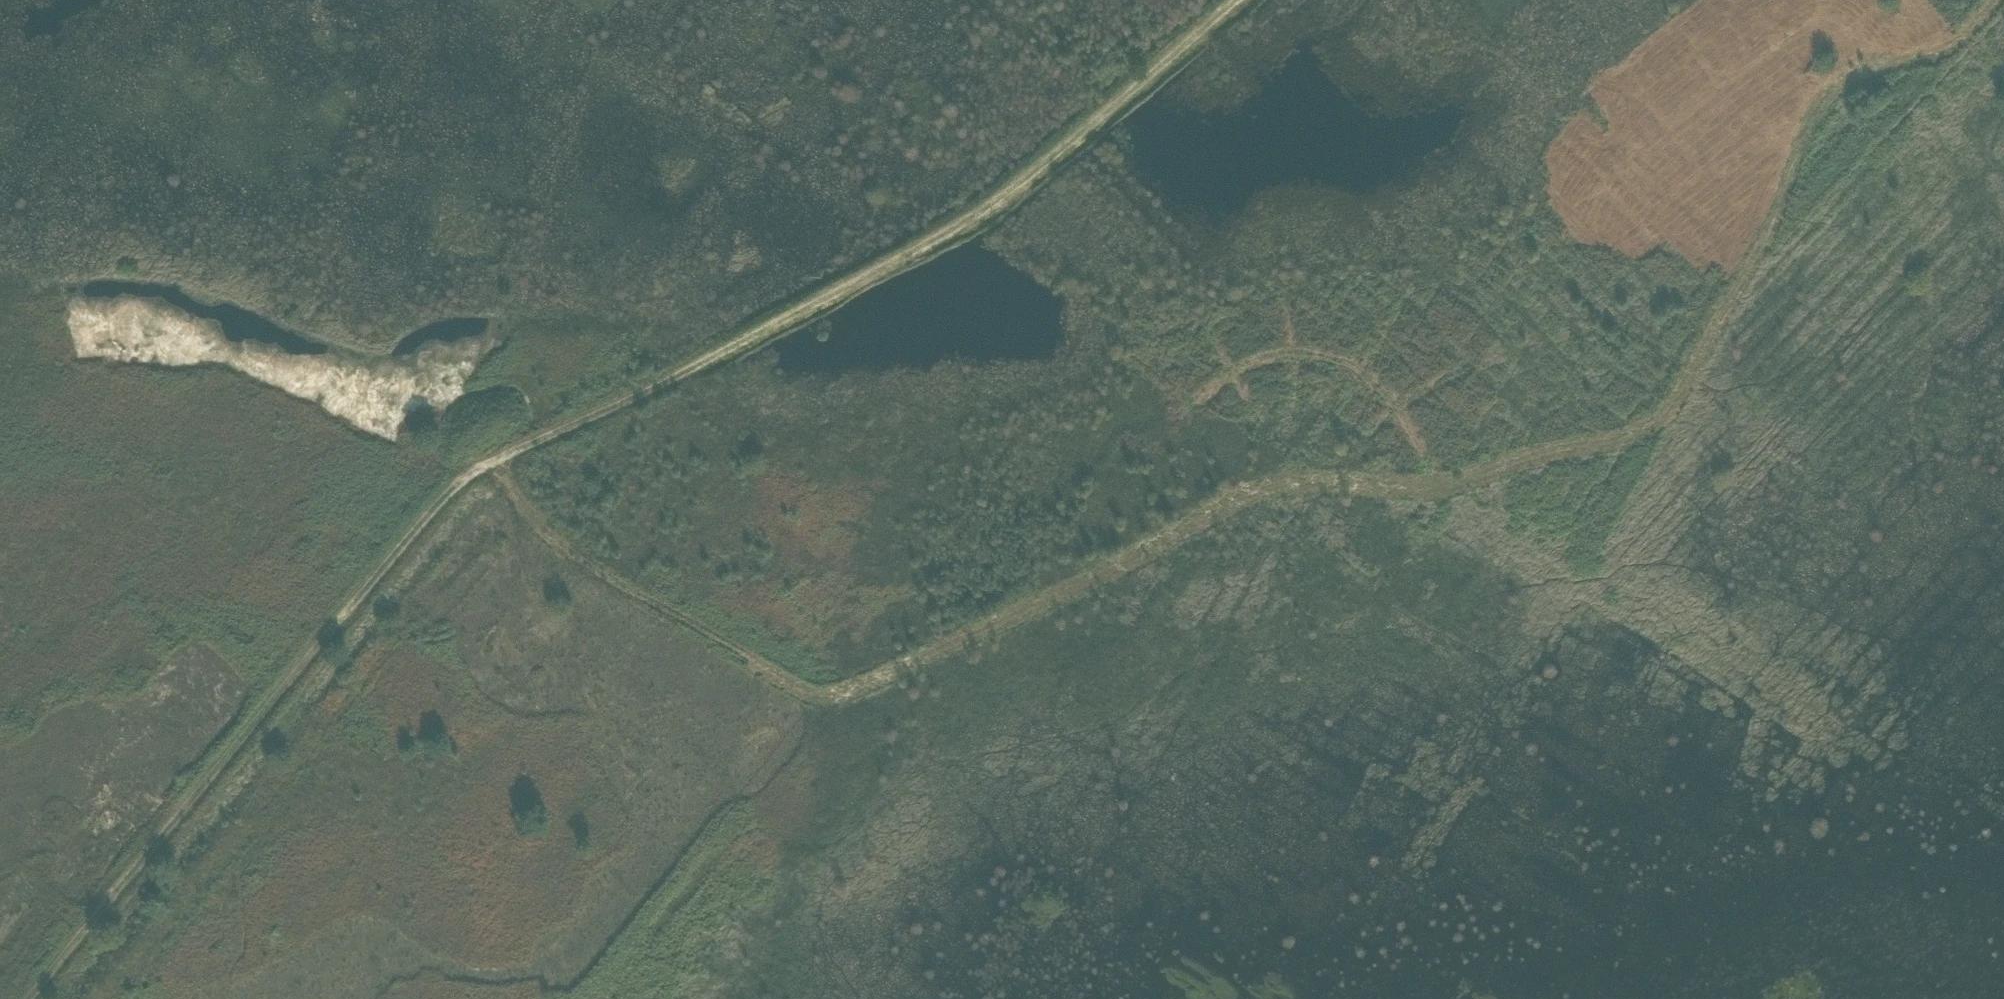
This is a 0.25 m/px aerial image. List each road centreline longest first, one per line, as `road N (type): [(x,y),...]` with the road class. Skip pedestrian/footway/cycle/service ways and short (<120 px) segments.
road 1 (track): [(493,463),(542,535),(825,701),(1277,486),(1401,494),(1660,416),(1838,91),(1945,50),(1986,0)]
road 2 (track): [(26,998),(450,489),(995,204),(1240,0)]

